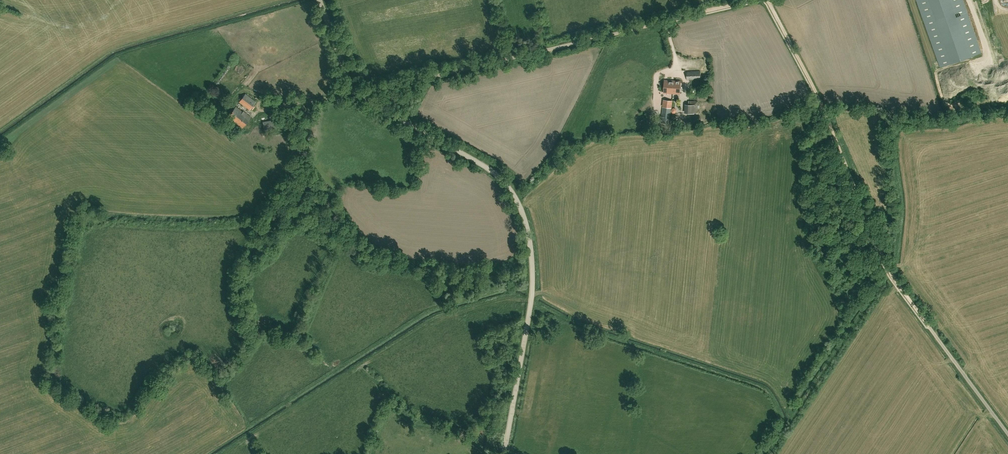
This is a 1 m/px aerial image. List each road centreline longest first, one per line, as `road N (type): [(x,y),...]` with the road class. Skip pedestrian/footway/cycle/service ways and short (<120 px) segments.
road 1 (unclassified): [(504,453),(532,295),(519,204),(485,168),(360,94)]
road 2 (track): [(929,328),(885,266),(813,88),(767,0)]
road 3 (unclassified): [(360,94),(666,20)]
road 4 (unclassified): [(1007,434),(929,328)]

